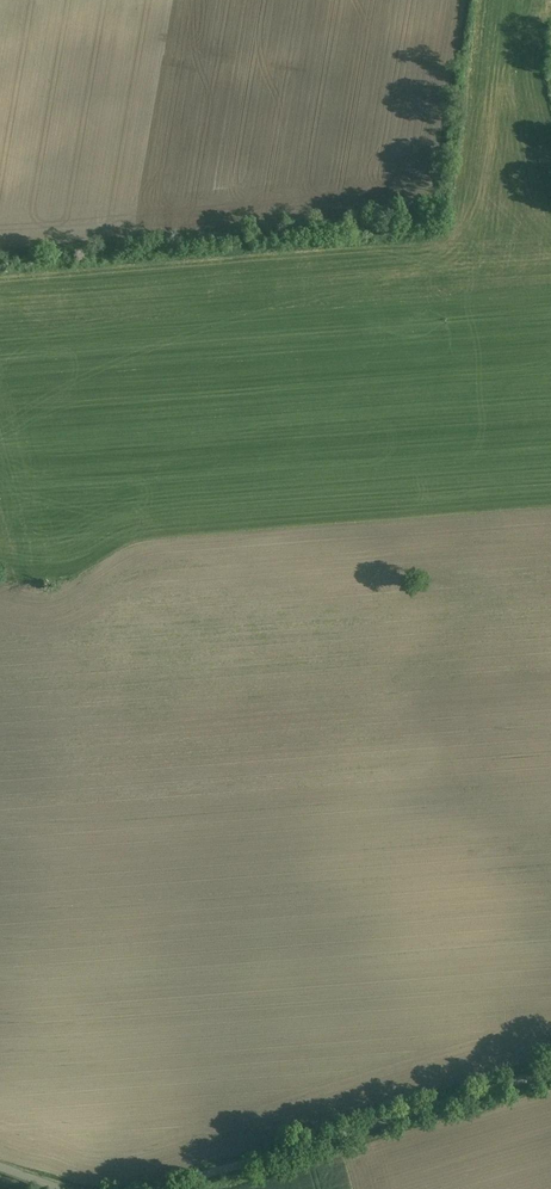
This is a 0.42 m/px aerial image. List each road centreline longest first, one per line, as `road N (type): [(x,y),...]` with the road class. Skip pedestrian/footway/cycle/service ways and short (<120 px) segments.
road 1 (unclassified): [(550,1070),(153,1188)]

